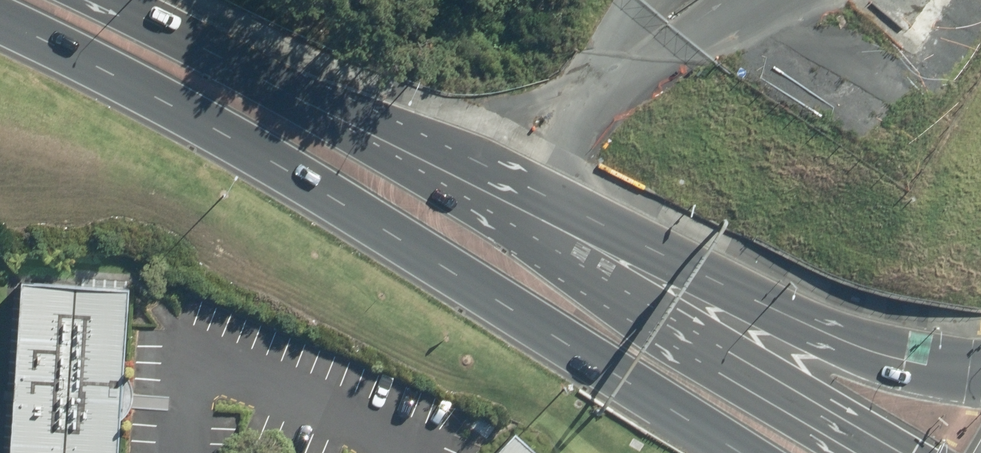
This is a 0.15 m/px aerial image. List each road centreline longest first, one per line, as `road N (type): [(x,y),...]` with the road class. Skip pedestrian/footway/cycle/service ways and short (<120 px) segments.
road 1 (primary): [(744,452),(217,127),(0,10)]
road 2 (primary): [(424,159),(850,344),(980,369)]
road 3 (primary): [(424,159),(797,401),(903,452)]
road 4 (primary): [(111,0),(424,159)]

